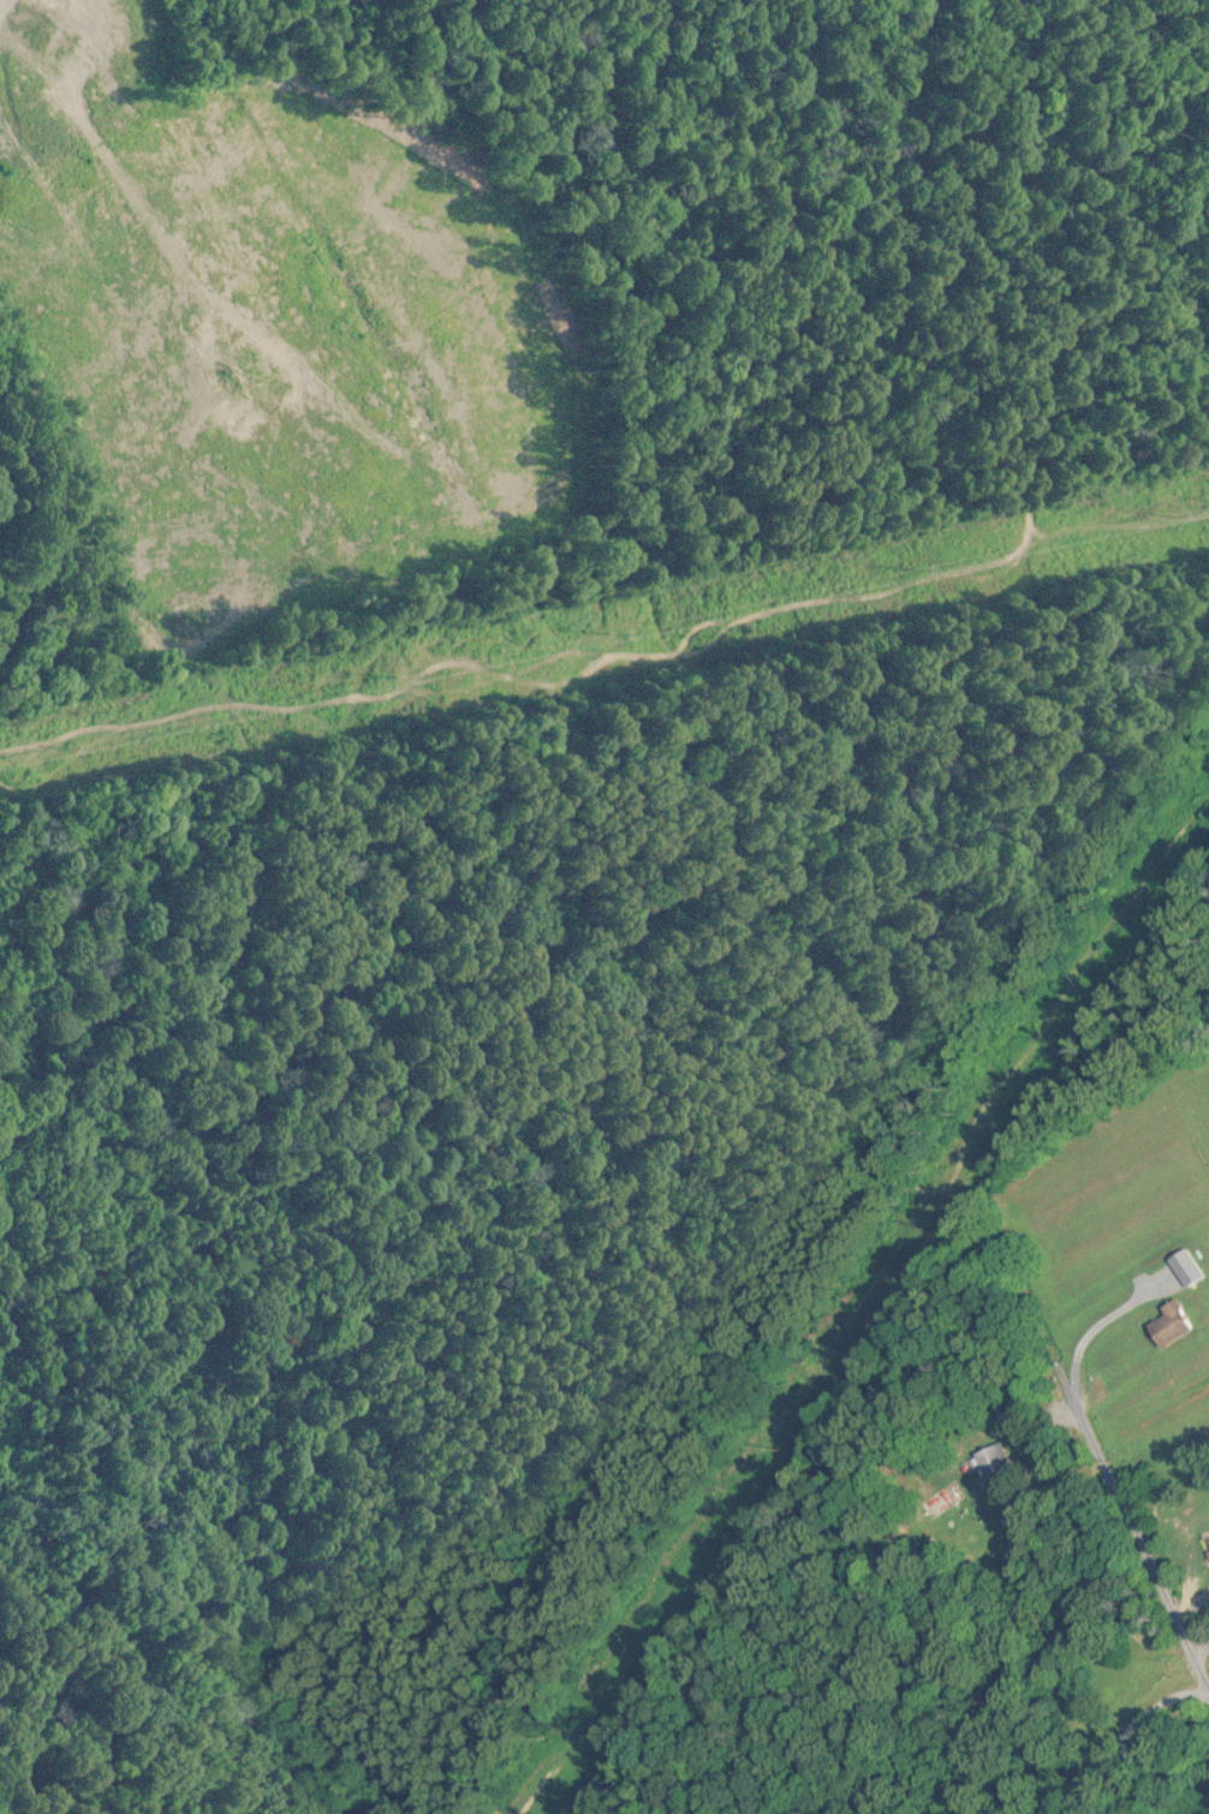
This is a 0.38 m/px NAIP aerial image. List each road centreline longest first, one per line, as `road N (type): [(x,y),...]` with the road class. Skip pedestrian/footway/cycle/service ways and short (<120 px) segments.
road 1 (track): [(617,1813),(624,1725),(935,1253),(997,1255),(1022,1306),(1034,1398)]
road 2 (residential): [(1208,1696),(1034,1398)]

